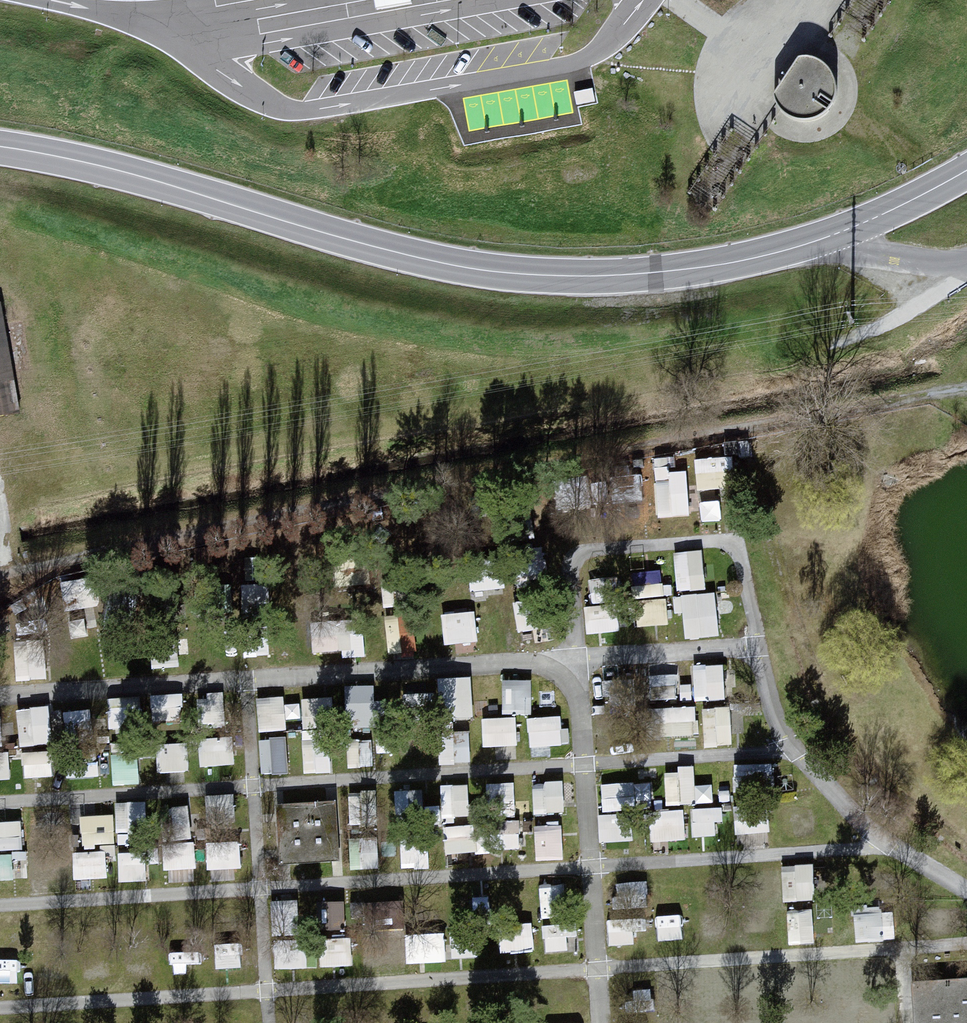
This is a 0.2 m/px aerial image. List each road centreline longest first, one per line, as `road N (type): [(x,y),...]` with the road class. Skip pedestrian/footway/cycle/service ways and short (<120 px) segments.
road 1 (tertiary): [(0,148),(492,274),(668,274),(842,232)]
road 2 (unclassified): [(966,269),(903,312),(827,345)]
road 3 (tertiary): [(842,232),(966,172)]
road 4 (unclassified): [(966,246),(871,256),(842,232)]

